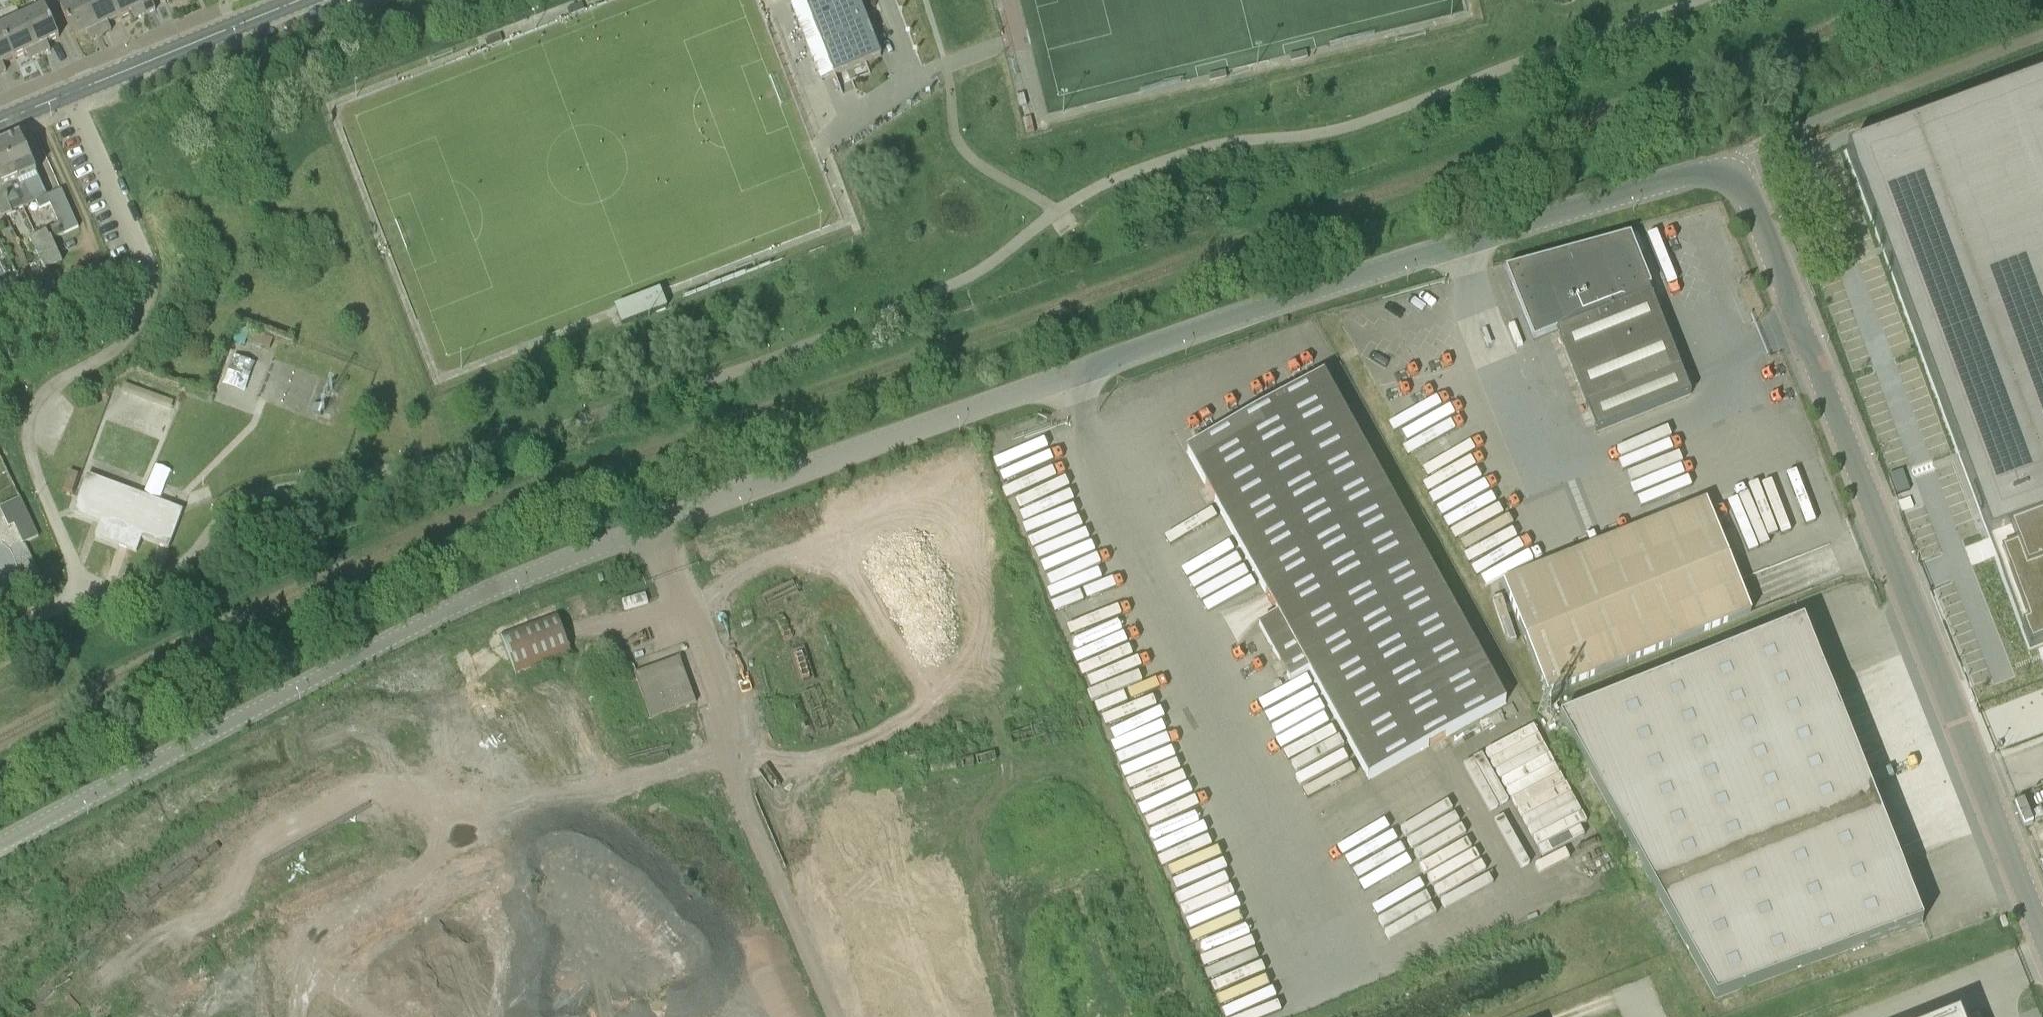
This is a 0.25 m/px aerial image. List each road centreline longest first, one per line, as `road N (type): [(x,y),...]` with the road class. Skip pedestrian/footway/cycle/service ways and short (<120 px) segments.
road 1 (unclassified): [(2042,930),(1734,160),(1272,304),(617,540),(376,646),(0,843)]
road 2 (track): [(1734,160),(2042,45)]
road 3 (tertiary): [(0,122),(296,0)]

